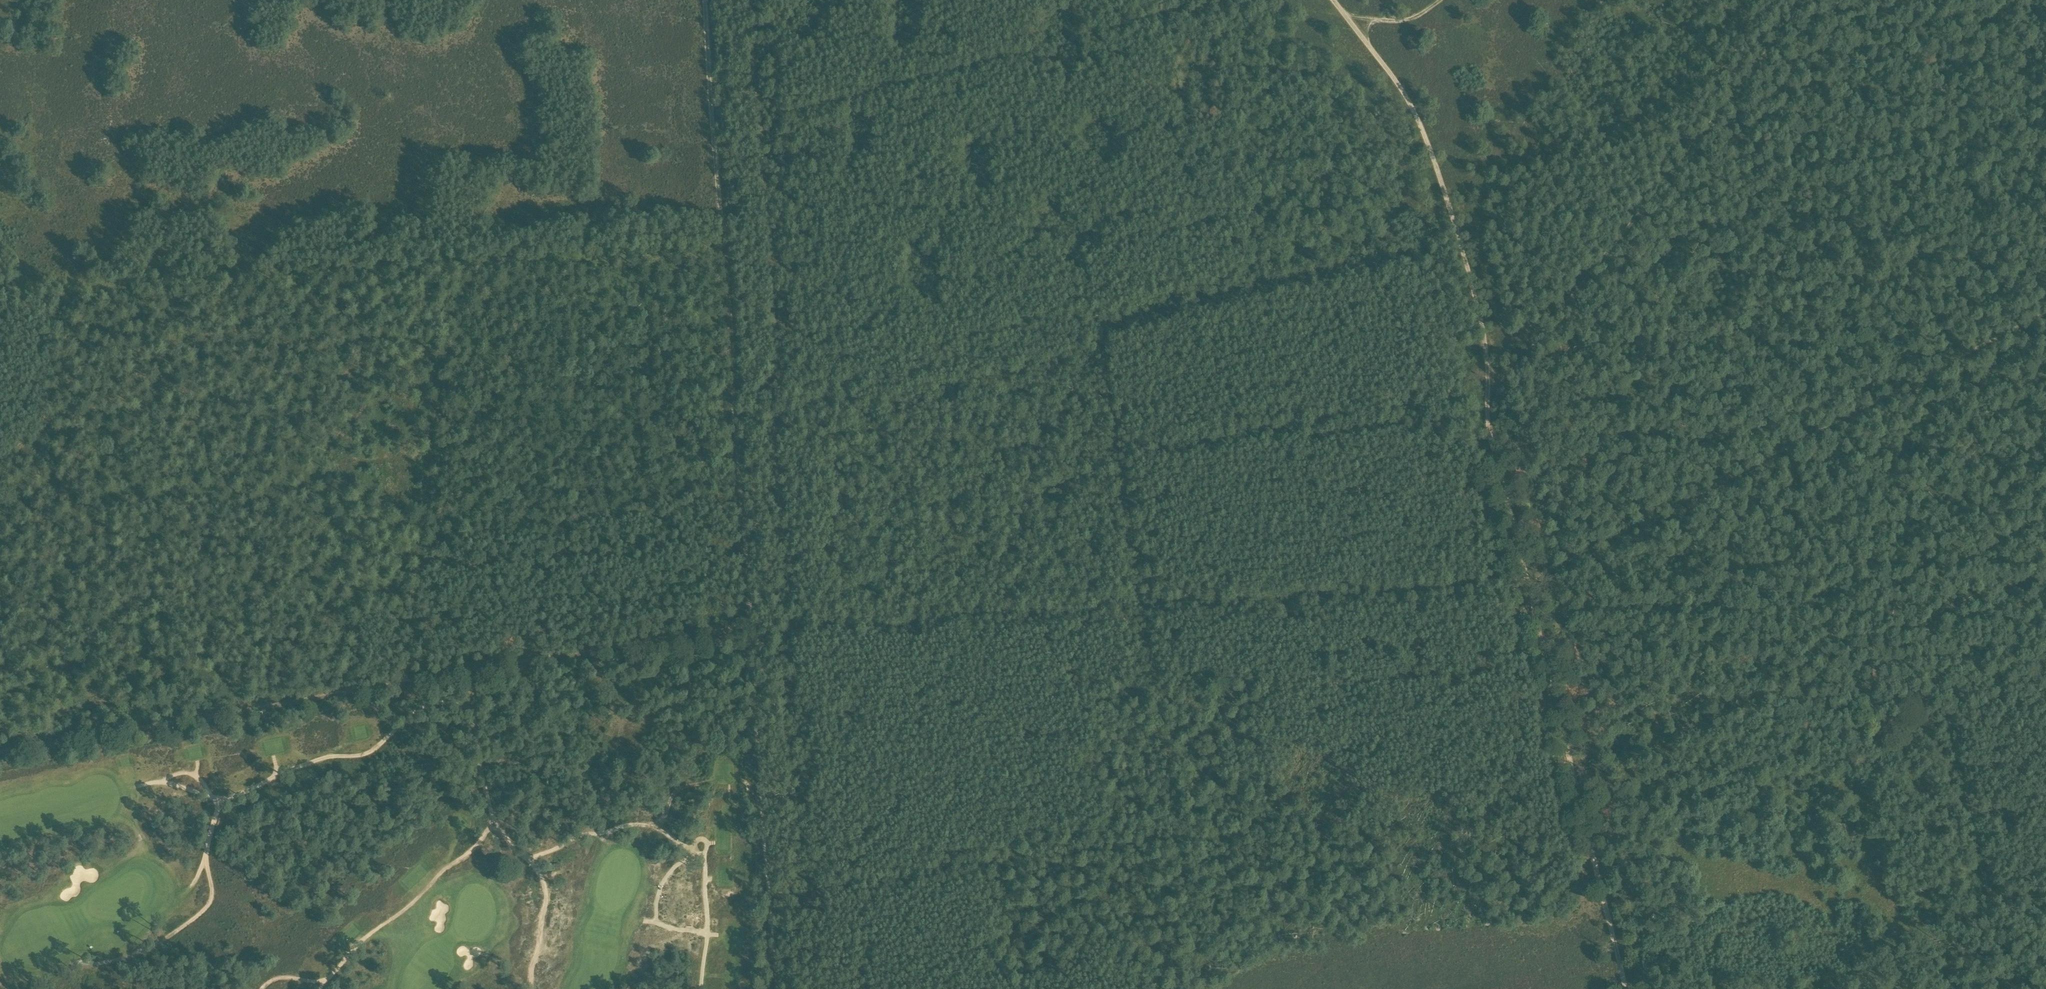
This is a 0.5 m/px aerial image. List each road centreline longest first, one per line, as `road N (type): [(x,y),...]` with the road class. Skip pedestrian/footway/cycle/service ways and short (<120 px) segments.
road 1 (track): [(0,291),(723,253)]
road 2 (track): [(1139,604),(1104,337),(1416,251),(1472,295)]
road 3 (track): [(1526,582),(2045,313)]
road 4 (track): [(1489,396),(1807,0)]
road 5 (track): [(1628,988),(1526,582)]
road 6 (track): [(404,681),(446,267)]
road 7 (track): [(0,751),(404,681)]
road 8 (track): [(520,988),(504,881),(457,865),(438,873),(430,889),(371,934),(333,976),(280,978),(262,988)]
road 9 (track): [(1526,582),(1493,440),(1486,350),(1449,206)]
road 10 (track): [(749,628),(723,253)]
road 11 (track): [(2045,683),(1963,694),(1950,700),(1947,721),(1987,889),(2006,899),(2045,899)]
road 12 (track): [(404,681),(749,628)]
road 13 (track): [(723,253),(702,0)]
road 14 (track): [(1449,206),(1405,95),(1344,15)]

